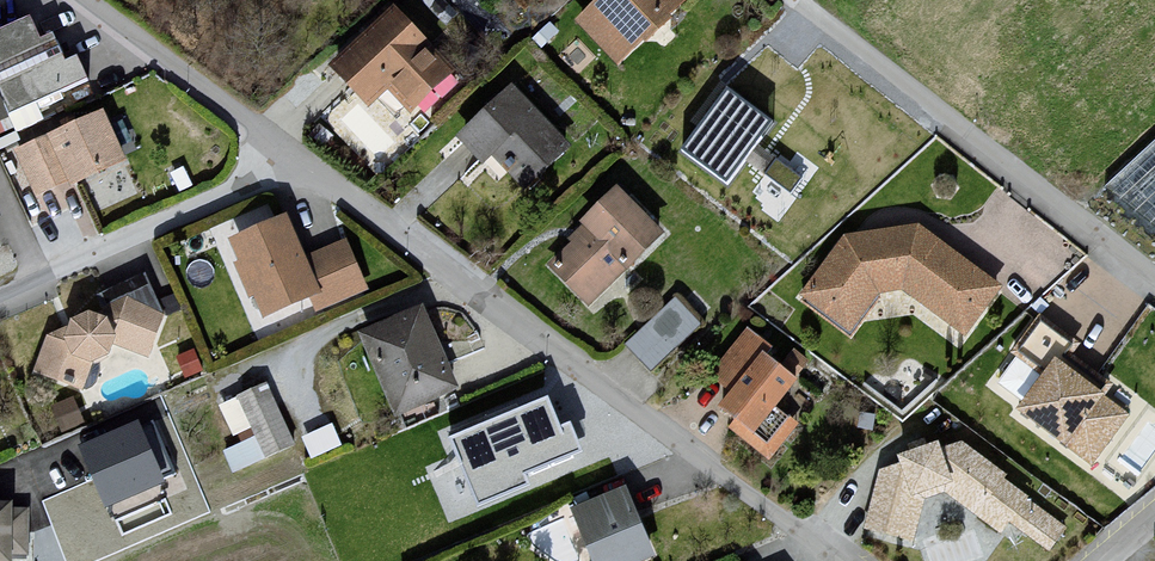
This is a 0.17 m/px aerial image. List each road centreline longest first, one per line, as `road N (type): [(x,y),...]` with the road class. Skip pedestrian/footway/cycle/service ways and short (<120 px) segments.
road 1 (residential): [(297,161),(846,560)]
road 2 (residential): [(1154,284),(794,0)]
road 3 (residential): [(0,296),(297,161)]
road 4 (residential): [(83,0),(297,161)]

